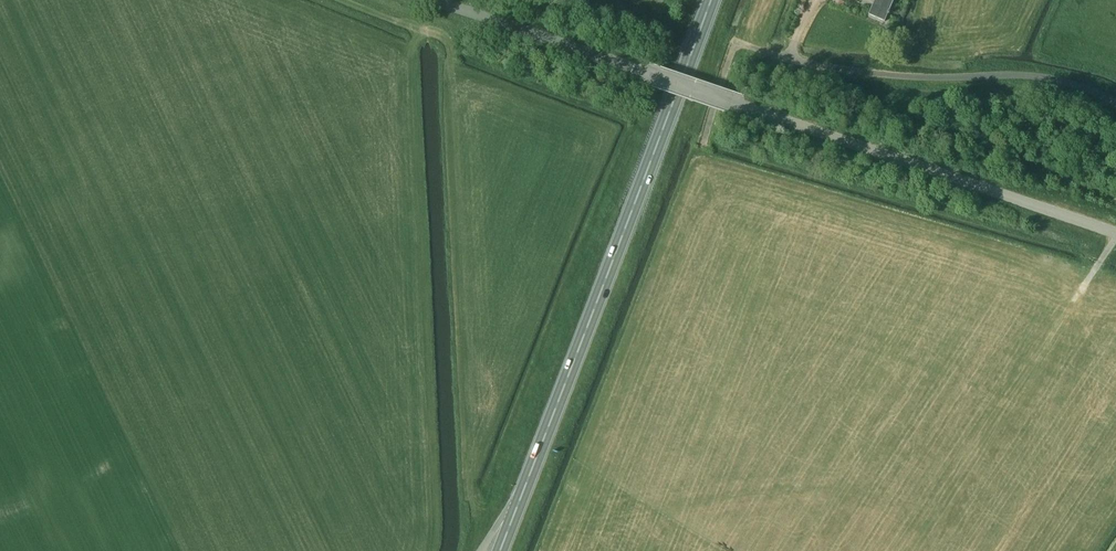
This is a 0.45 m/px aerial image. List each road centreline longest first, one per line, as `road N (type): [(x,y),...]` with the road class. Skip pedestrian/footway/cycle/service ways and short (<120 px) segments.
road 1 (unclassified): [(1115,233),(434,0)]
road 2 (trunk): [(515,508),(711,0)]

